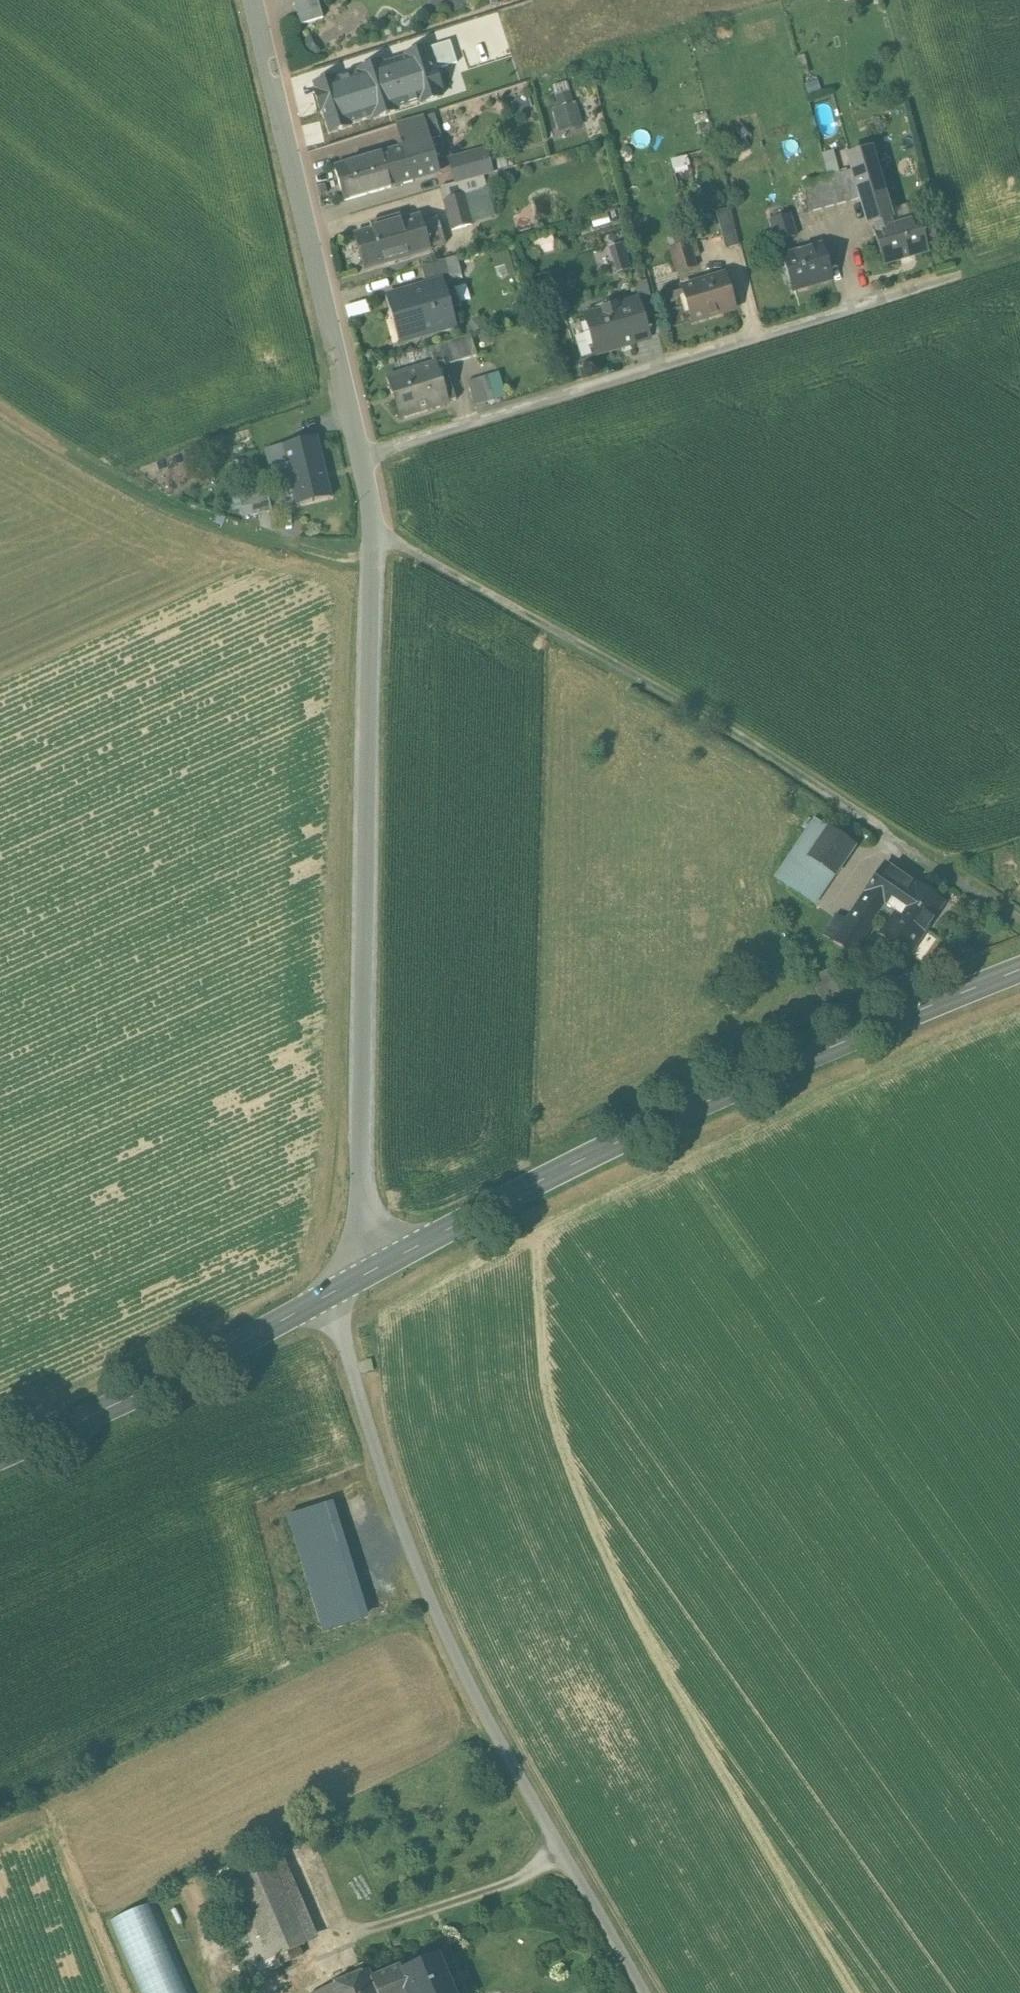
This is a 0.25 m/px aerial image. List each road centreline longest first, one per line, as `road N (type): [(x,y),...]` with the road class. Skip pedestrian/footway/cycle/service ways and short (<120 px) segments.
road 1 (residential): [(362,1276),(370,558),(361,456)]
road 2 (unclassified): [(331,1293),(390,1494),(435,1614),(642,1992)]
road 3 (track): [(370,531),(713,717),(1019,920)]
road 4 (secondary): [(1019,972),(607,1149),(362,1276)]
road 5 (residential): [(959,275),(361,456)]
road 6 (residential): [(361,456),(253,0)]
road 7 (track): [(370,558),(276,548),(204,524),(0,415)]
road 8 (secondary): [(331,1293),(164,1385),(0,1460)]

